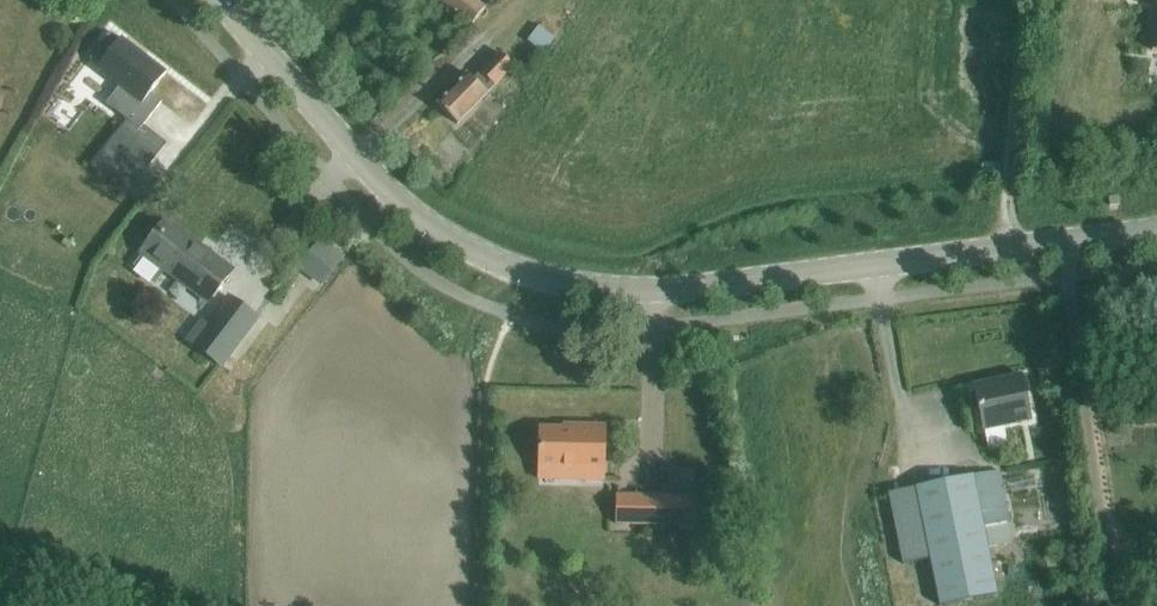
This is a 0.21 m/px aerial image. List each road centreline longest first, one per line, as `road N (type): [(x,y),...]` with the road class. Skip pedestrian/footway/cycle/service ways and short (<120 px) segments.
road 1 (secondary): [(1156,231),(715,288),(586,289),(465,250),(414,215),(217,0)]

